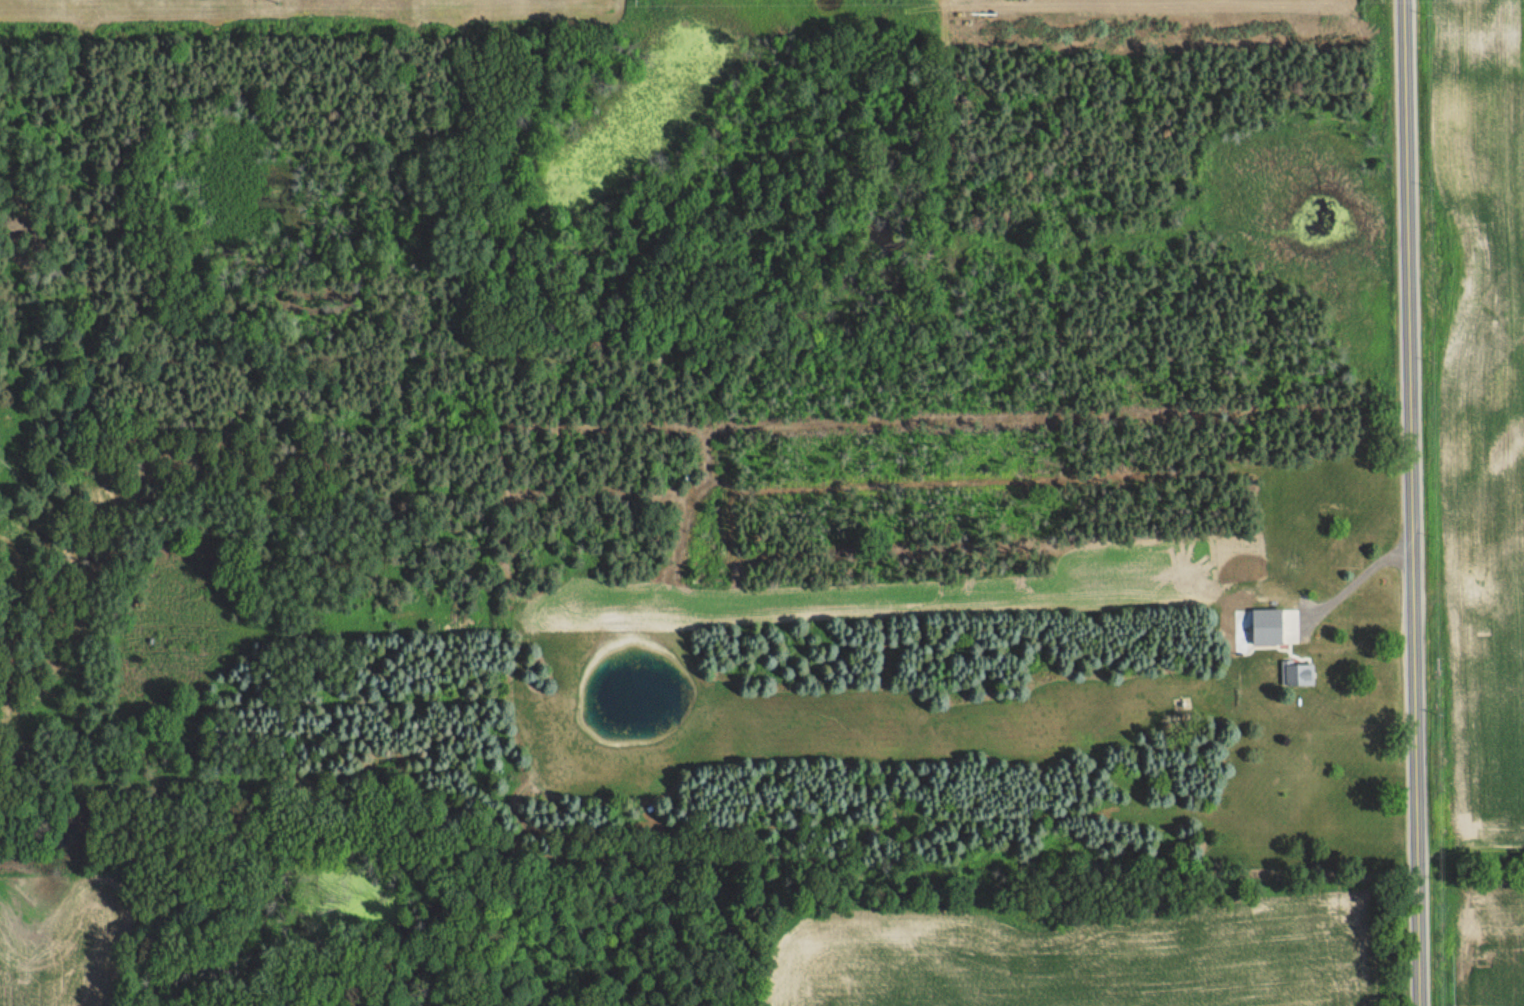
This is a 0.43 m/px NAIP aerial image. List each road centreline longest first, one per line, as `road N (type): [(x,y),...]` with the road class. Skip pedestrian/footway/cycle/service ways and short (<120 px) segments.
road 1 (tertiary): [(1414,1005),(1400,0)]

